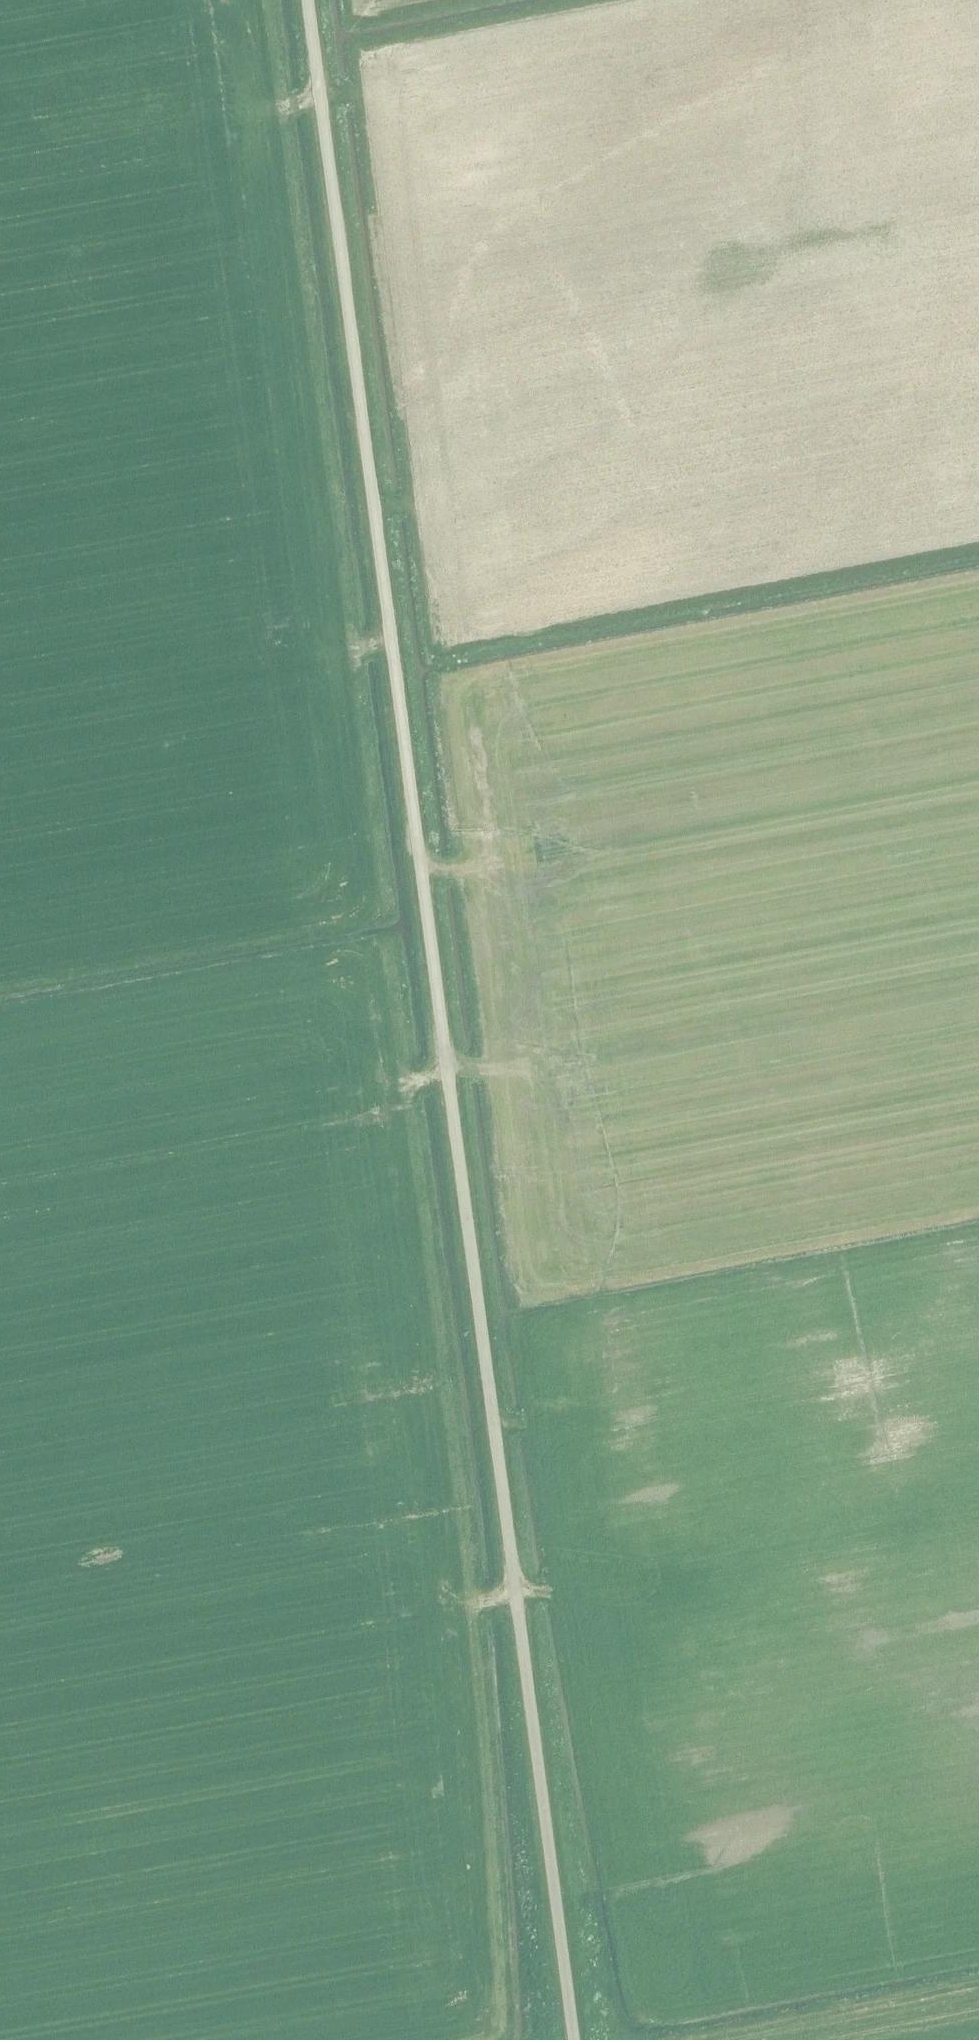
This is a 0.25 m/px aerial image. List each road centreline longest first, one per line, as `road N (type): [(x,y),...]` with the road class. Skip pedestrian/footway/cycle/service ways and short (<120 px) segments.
road 1 (unclassified): [(575,2039),(308,0)]

